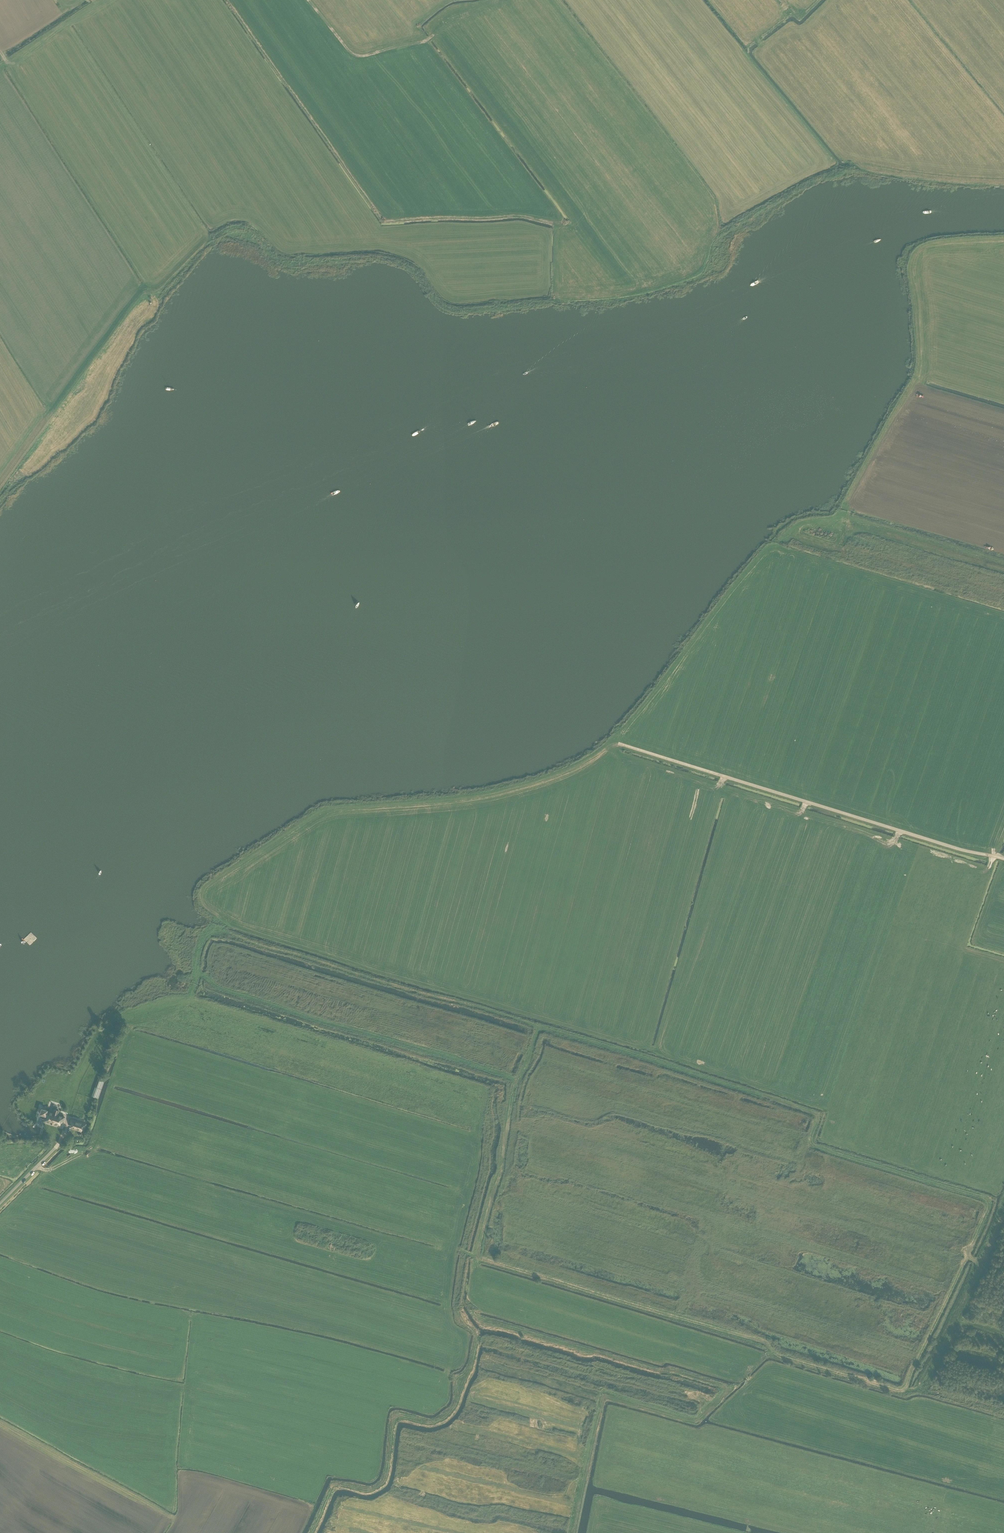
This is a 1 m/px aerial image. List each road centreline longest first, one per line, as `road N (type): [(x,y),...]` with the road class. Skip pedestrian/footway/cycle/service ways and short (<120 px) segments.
road 1 (track): [(307,0),(354,54),(433,35)]

